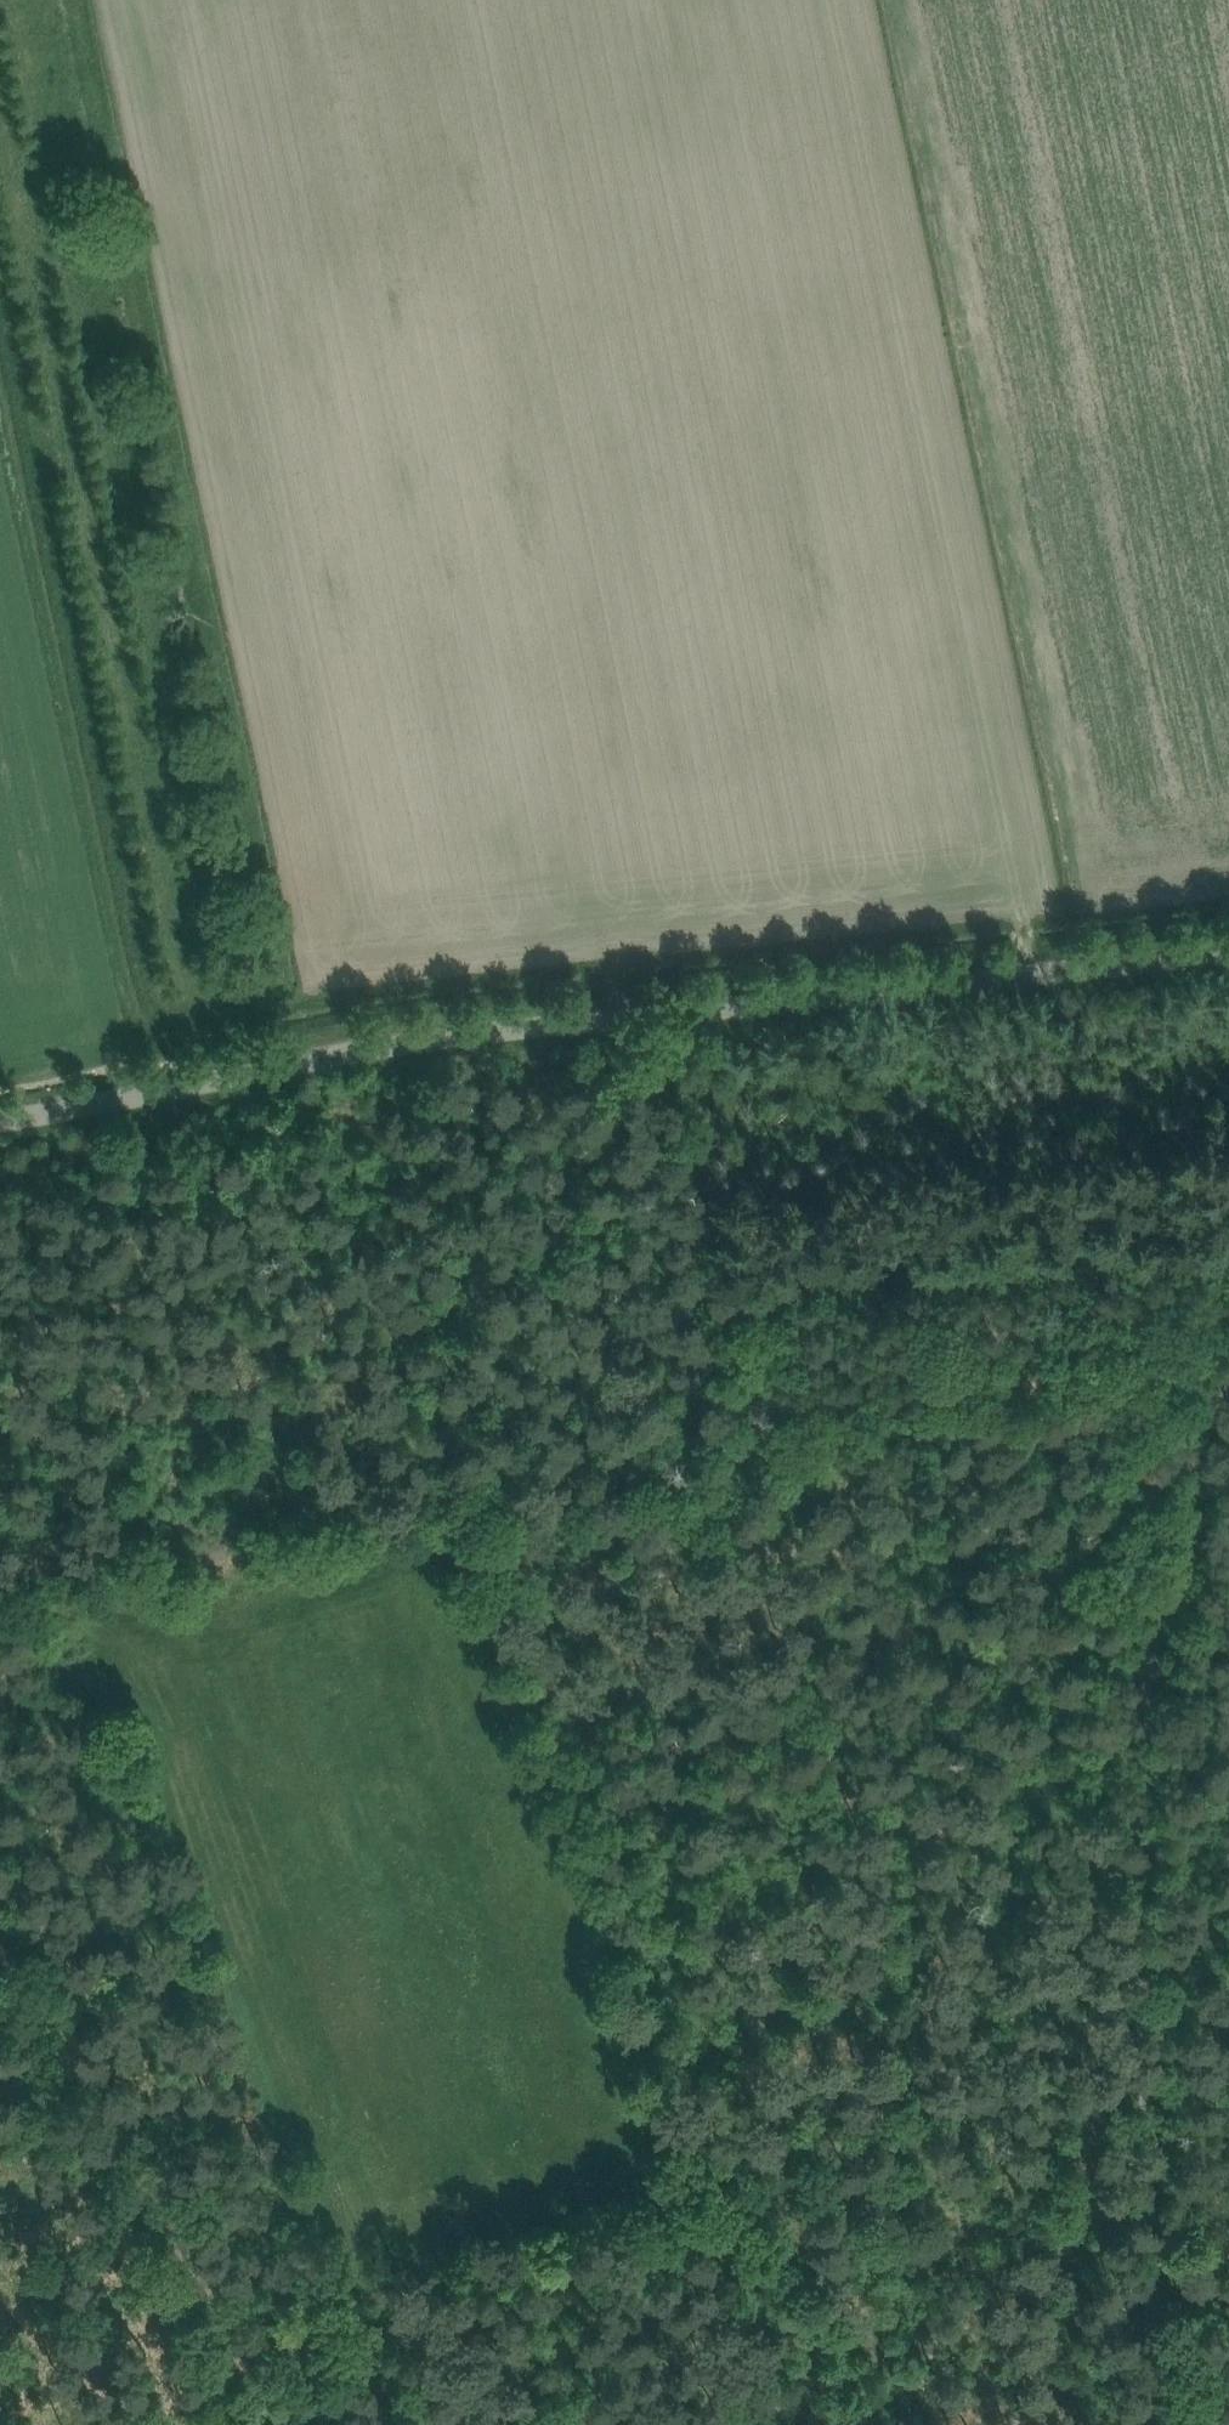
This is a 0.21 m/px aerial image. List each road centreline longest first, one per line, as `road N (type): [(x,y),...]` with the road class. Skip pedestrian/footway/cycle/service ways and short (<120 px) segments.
road 1 (unclassified): [(0,1117),(291,1060),(562,1022),(1228,949)]
road 2 (unclassified): [(1126,2424),(1107,1731),(1141,1483),(1168,1402),(1228,1326)]
road 3 (track): [(0,1952),(279,2424)]

